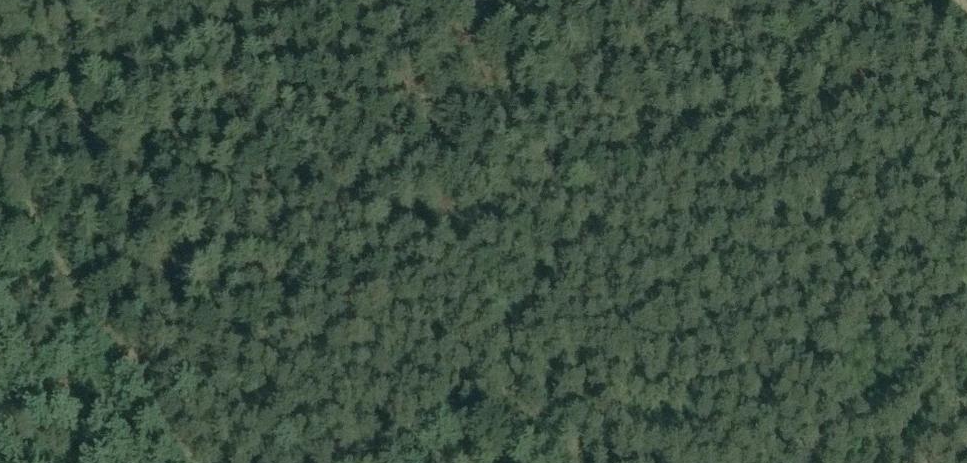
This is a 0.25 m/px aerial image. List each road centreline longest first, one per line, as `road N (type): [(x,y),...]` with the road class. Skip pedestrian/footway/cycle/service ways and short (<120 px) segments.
road 1 (track): [(0,123),(338,0)]
road 2 (track): [(179,462),(0,163)]

